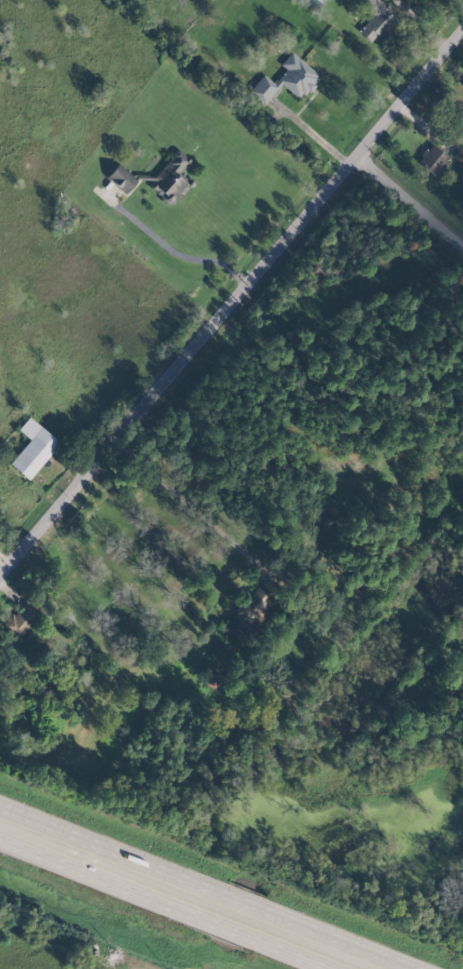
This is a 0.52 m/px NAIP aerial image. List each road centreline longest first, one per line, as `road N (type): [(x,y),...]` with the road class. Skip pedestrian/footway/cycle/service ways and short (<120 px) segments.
road 1 (tertiary): [(0,586),(462,36)]
road 2 (primary): [(0,829),(359,968)]
road 3 (residential): [(462,245),(361,158)]

